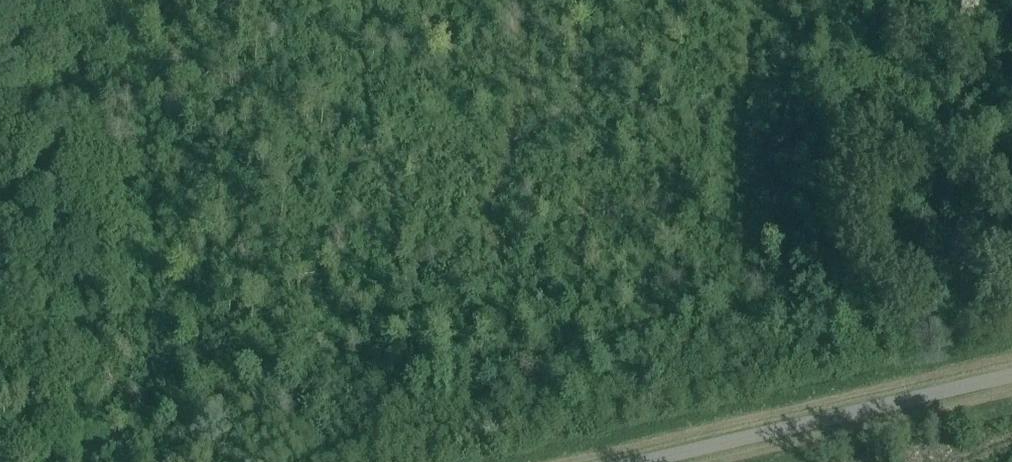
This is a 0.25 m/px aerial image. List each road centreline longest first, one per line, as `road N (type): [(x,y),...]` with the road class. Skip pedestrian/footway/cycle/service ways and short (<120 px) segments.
road 1 (unclassified): [(641,461),(1011,375)]

